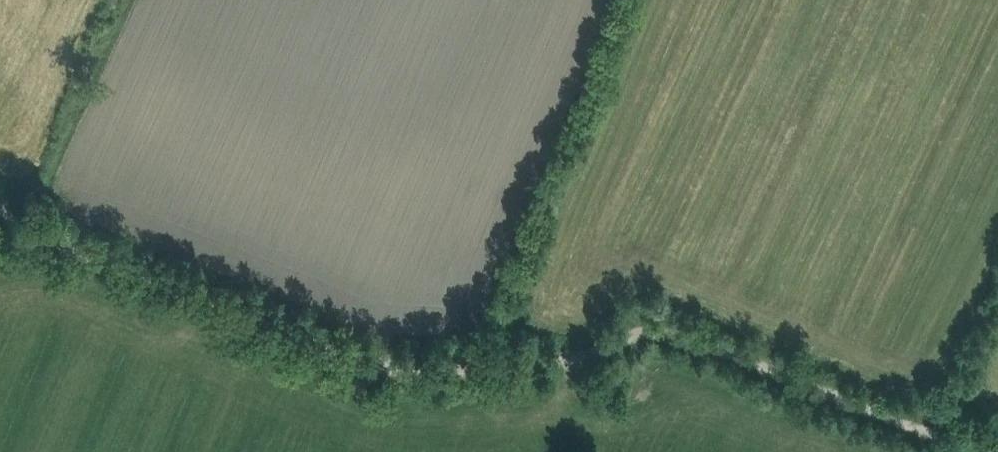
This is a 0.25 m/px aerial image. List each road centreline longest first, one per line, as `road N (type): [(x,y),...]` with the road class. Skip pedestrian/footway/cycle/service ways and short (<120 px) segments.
road 1 (track): [(963,451),(624,319),(511,364),(435,371),(364,358),(0,224)]

